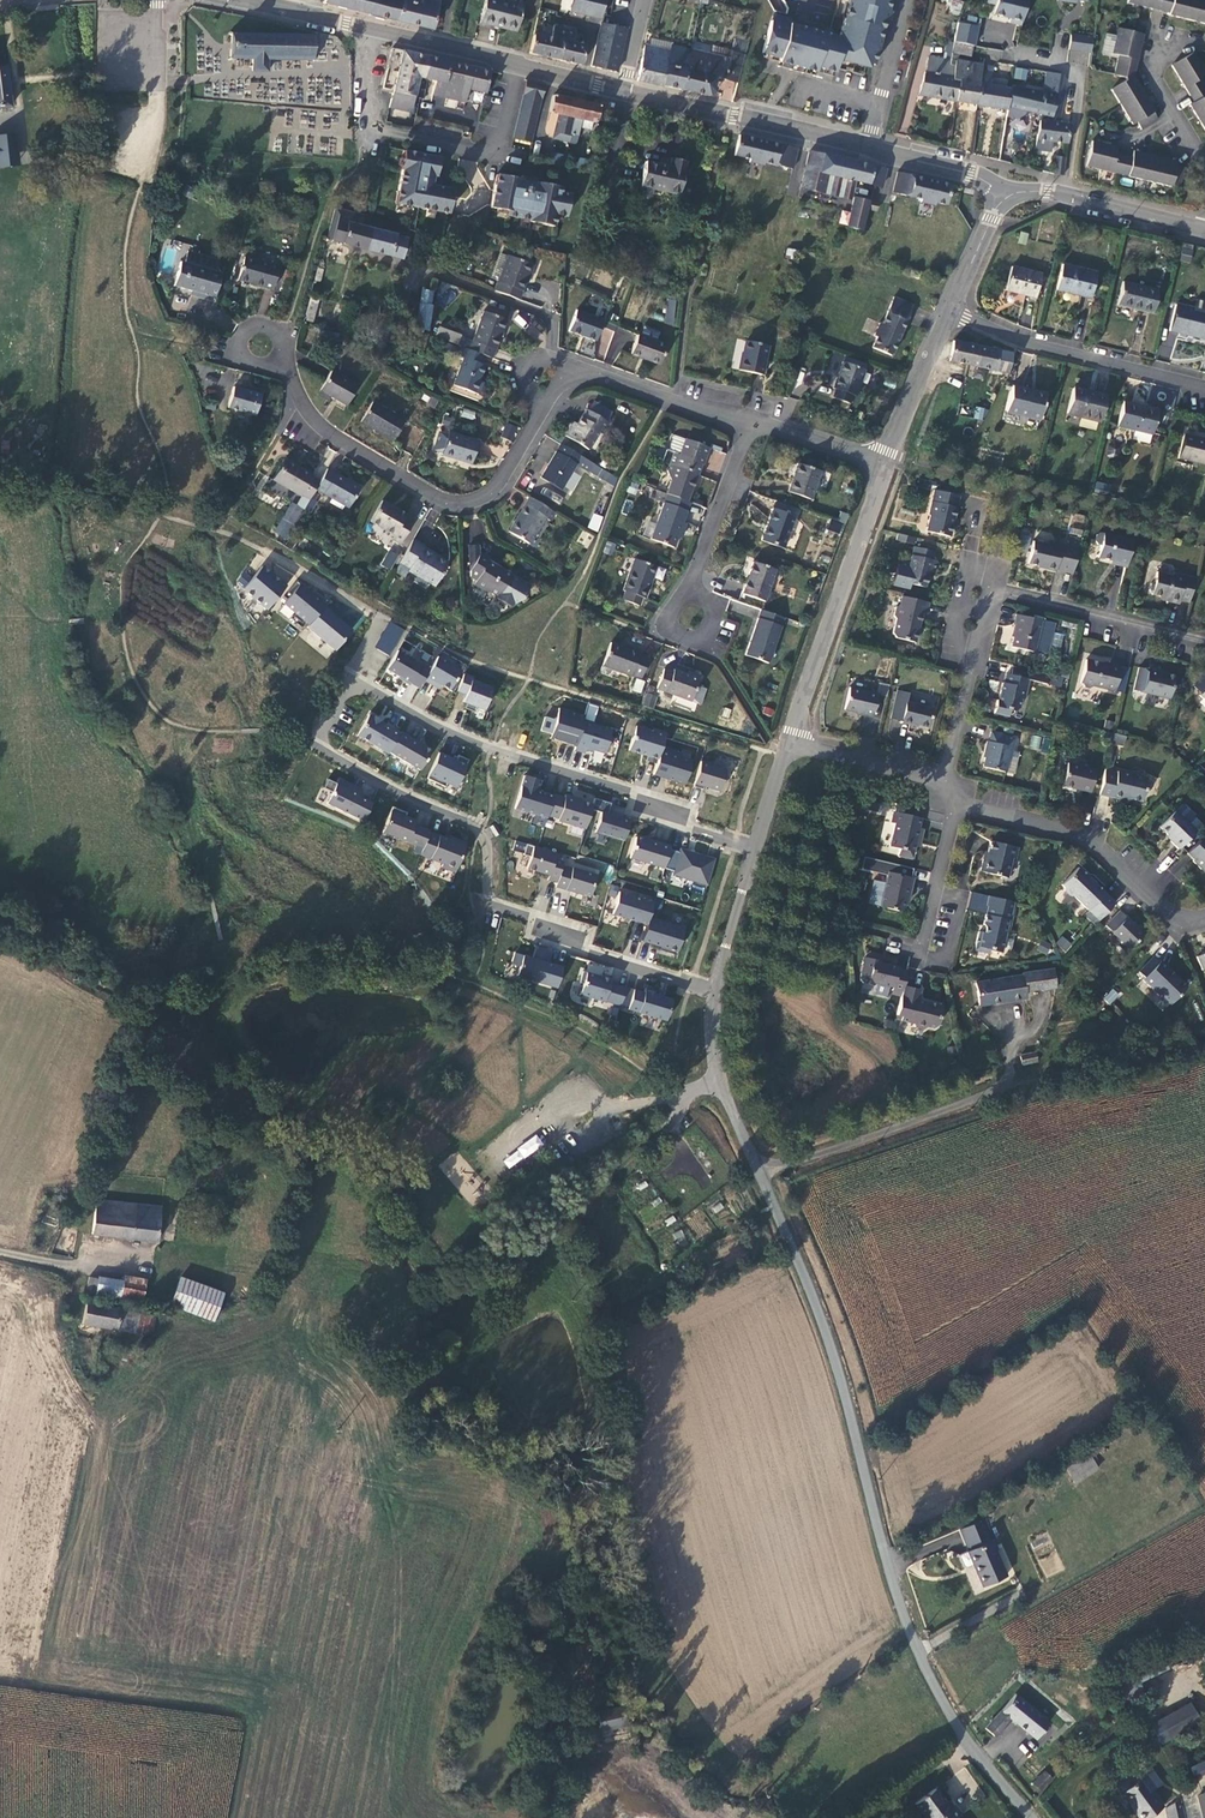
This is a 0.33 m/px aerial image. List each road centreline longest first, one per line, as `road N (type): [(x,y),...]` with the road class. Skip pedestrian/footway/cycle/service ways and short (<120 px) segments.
road 1 (tertiary): [(761,1176),(827,1333),(911,1632),(958,1726),(1033,1817)]
road 2 (residential): [(351,681),(320,725),(321,749),(482,834),(490,893),(502,907),(589,952),(717,992)]
road 3 (residential): [(755,850),(690,830),(632,793),(454,736),(351,681)]
road 4 (residential): [(544,405),(492,492),(463,505),(442,501),(327,431),(305,410),(288,367)]
road 5 (residential): [(516,68),(497,153),(367,125),(379,35)]
road 6 (tertiary): [(887,466),(791,743)]
road 7 (residential): [(1204,919),(1184,922),(1167,913),(1070,831),(957,803)]
road 8 (residential): [(949,315),(1026,343),(1204,388)]
road 9 (tertiary): [(868,149),(620,92)]
road 10 (unclassified): [(761,1176),(1001,1094)]
road 11 (residential): [(992,589),(1204,641)]
road 12 (tertiary): [(1204,230),(1048,192),(1008,195)]
road 13 (residential): [(351,681),(378,619),(267,551)]
road 14 (residential): [(750,423),(572,369)]
road 15 (residential): [(750,423),(691,591)]
road 16 (residential): [(1204,165),(1160,83),(1162,45),(1204,53)]
road 17 (residential): [(935,889),(917,959),(943,965),(961,896)]
road 18 (tertiary): [(949,315),(887,466)]
road 19 (residential): [(943,783),(791,743)]
road 20 (residential): [(868,149),(908,0)]
road 21 (residential): [(943,783),(980,635)]
road 22 (residential): [(452,276),(550,314),(551,360)]
road 23 (tertiary): [(379,35),(233,0)]
road 24 (tertiary): [(1008,195),(971,174),(868,149)]
road 25 (tertiary): [(755,850),(717,992)]
road 26 (residential): [(887,466),(750,423)]
road 27 (tertiary): [(516,68),(379,35)]
road 28 (tertiary): [(1008,195),(949,315)]
road 29 (residential): [(691,591),(668,621),(673,635),(703,646),(718,604)]
road 30 (residential): [(992,589),(996,575),(970,569),(956,629),(980,635)]
road 31 (residential): [(288,367),(247,360),(241,351),(252,325),(279,329),(284,337)]

